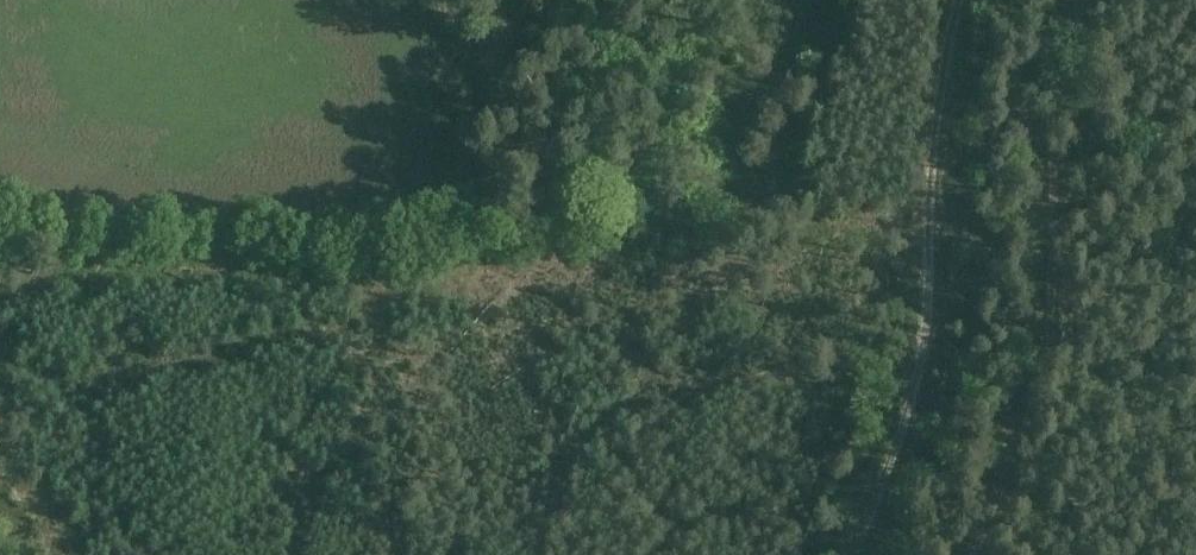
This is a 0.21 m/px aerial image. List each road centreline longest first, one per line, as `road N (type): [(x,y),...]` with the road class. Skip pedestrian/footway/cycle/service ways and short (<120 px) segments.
road 1 (track): [(801,554),(906,142),(962,0)]
road 2 (track): [(1092,0),(1030,414),(984,554)]

